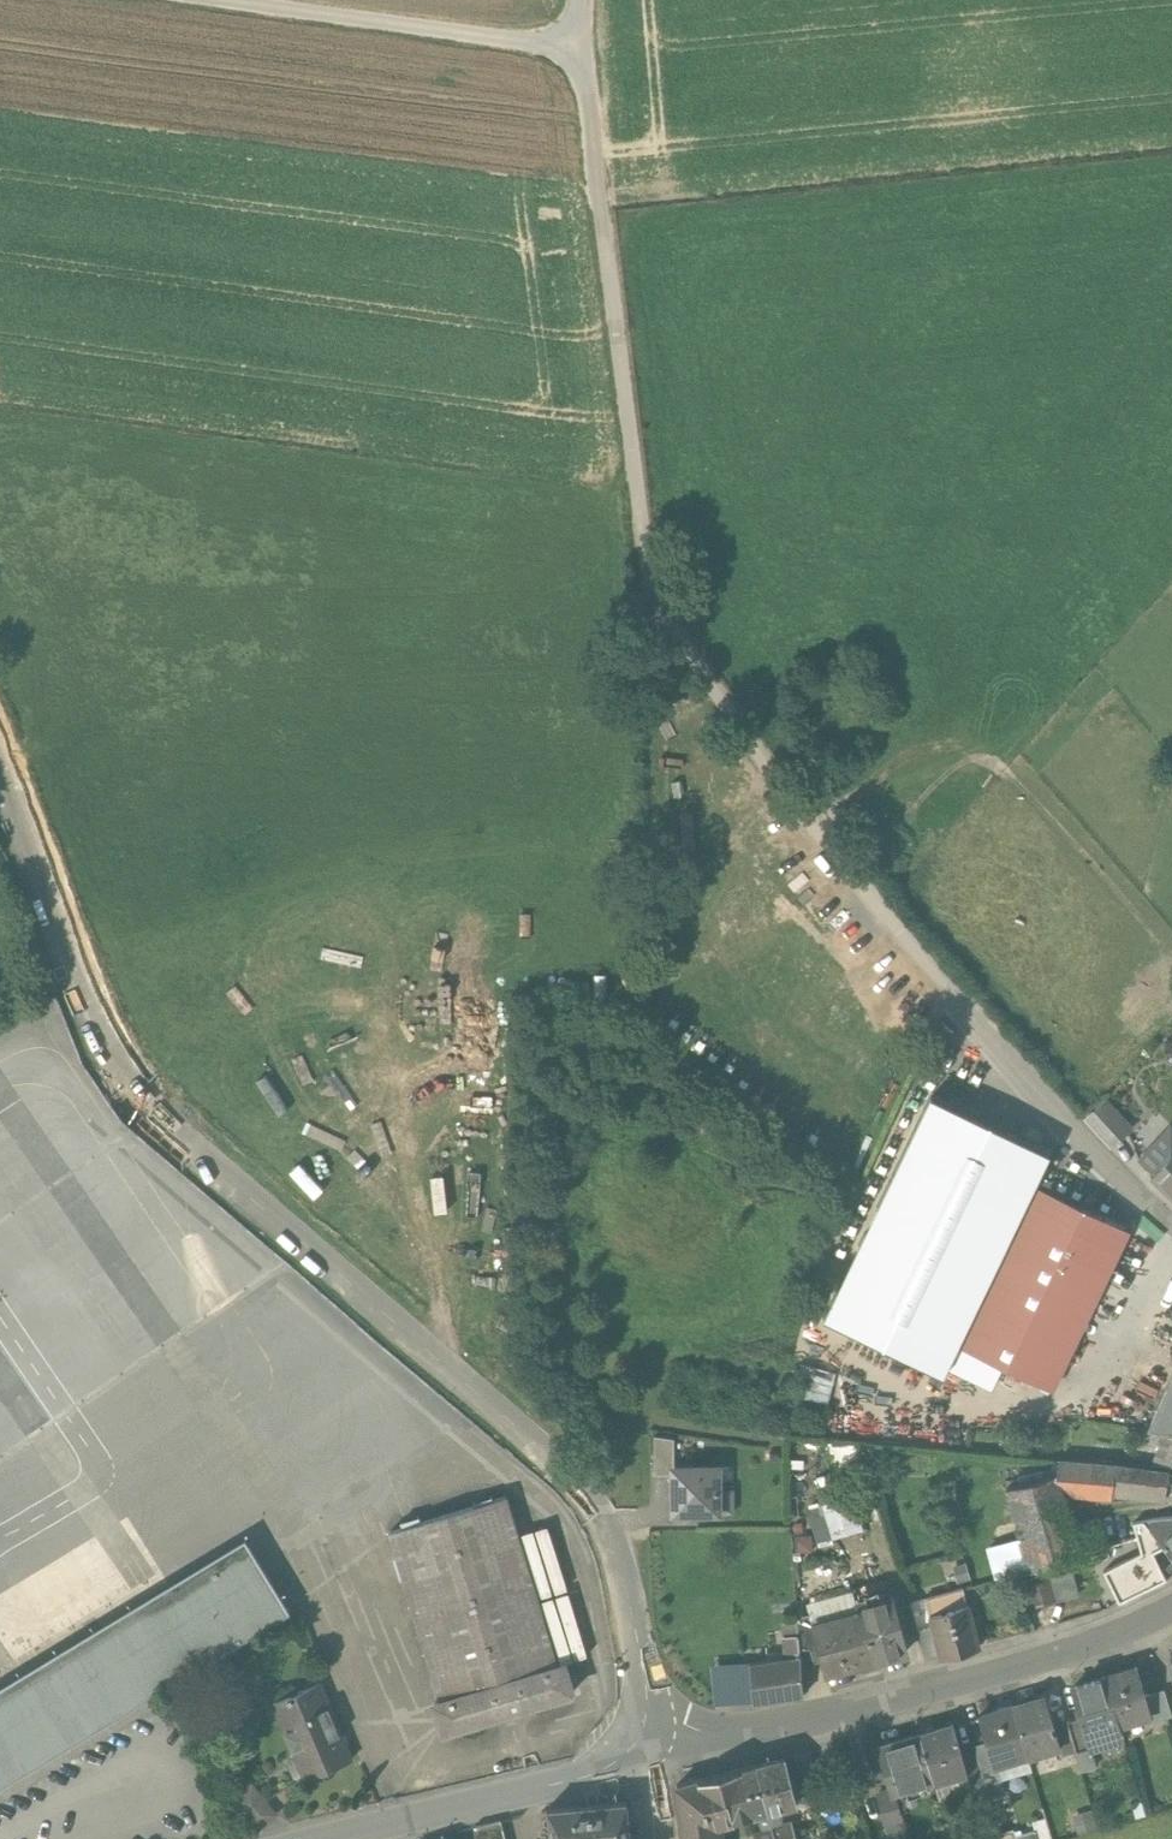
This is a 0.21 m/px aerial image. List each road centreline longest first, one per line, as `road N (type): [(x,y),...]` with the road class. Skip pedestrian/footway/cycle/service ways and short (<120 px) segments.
road 1 (unclassified): [(1171,1215),(1077,1125),(841,851),(677,615),(659,560),(577,0)]
road 2 (tertiary): [(0,774),(120,1077),(161,1125),(556,1451),(610,1509),(651,1709)]
road 3 (tertiary): [(651,1709),(683,1739),(728,1741),(1098,1642),(1171,1612)]
road 4 (track): [(178,0),(579,53)]
road 5 (residential): [(343,1838),(589,1776),(637,1748),(651,1709)]
road 6 (residential): [(662,1838),(651,1709)]

